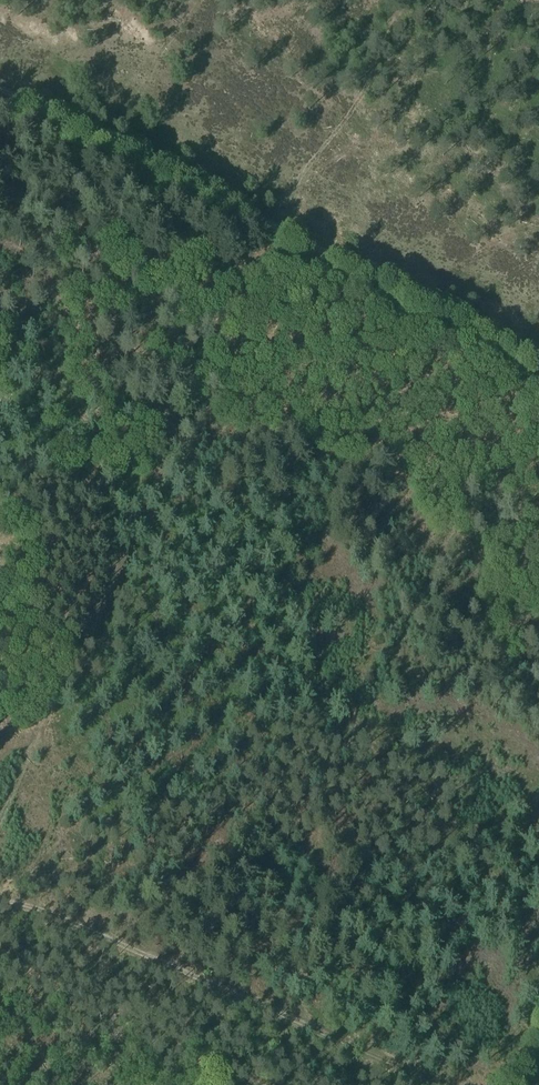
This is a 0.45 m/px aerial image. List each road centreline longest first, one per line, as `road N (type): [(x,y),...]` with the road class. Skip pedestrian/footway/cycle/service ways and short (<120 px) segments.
road 1 (track): [(0,88),(538,360)]
road 2 (track): [(0,901),(51,915),(438,1084)]

